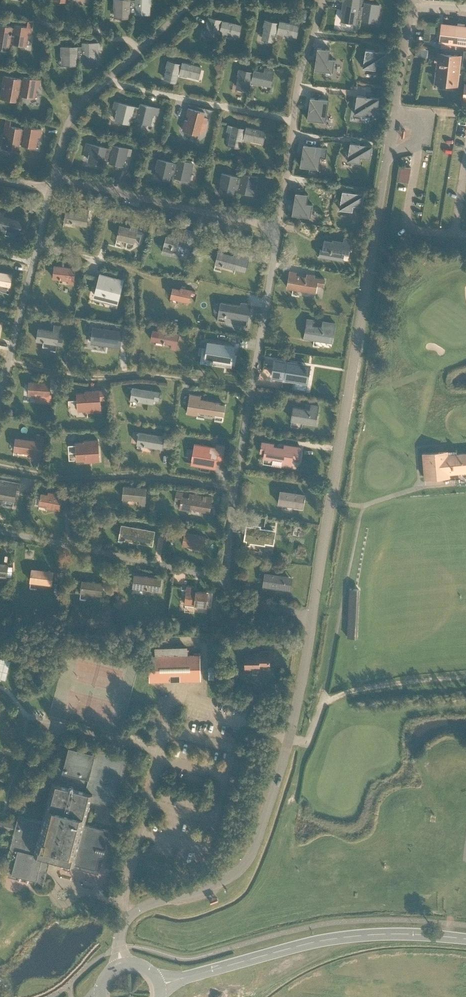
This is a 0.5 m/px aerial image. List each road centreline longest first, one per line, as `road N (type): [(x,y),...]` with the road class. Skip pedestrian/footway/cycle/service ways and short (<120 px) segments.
road 1 (residential): [(123,964),(127,917),(238,870),(257,845),(274,793),(301,693),(413,0)]
road 2 (secondary): [(465,941),(325,942),(159,985)]

